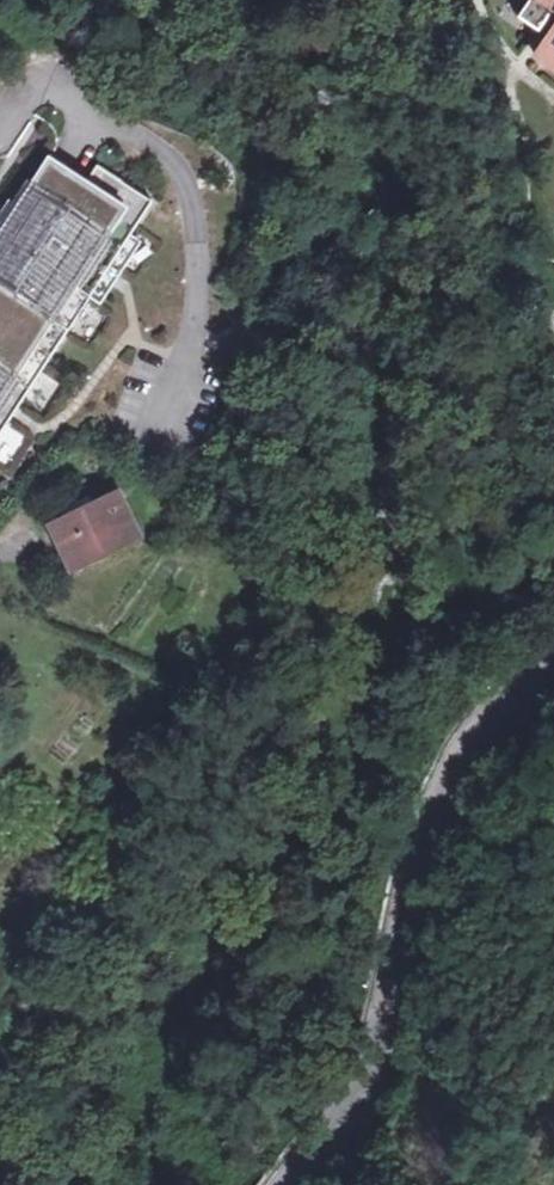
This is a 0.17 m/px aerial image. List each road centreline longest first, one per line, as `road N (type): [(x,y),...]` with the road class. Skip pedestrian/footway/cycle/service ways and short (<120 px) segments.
road 1 (unclassified): [(289,1184),(373,1062),(417,840),(442,772),(472,724),(553,665)]

